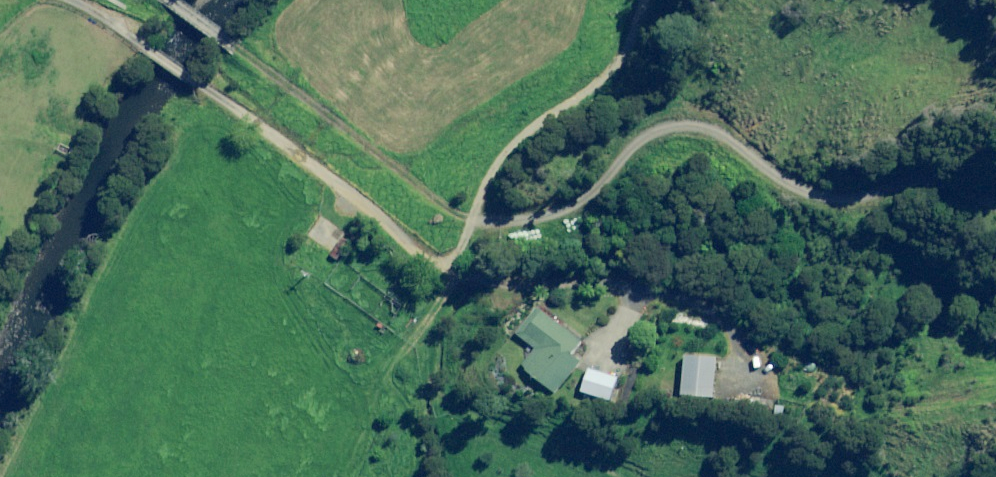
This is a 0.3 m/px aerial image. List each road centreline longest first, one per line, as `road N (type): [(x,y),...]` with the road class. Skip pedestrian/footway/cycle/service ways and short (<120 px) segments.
road 1 (track): [(481,279),(72,0)]
road 2 (track): [(458,262),(596,192),(642,141),(691,127),(806,200)]
road 3 (track): [(458,262),(480,198),(517,140),(591,91),(640,31),(647,0)]

